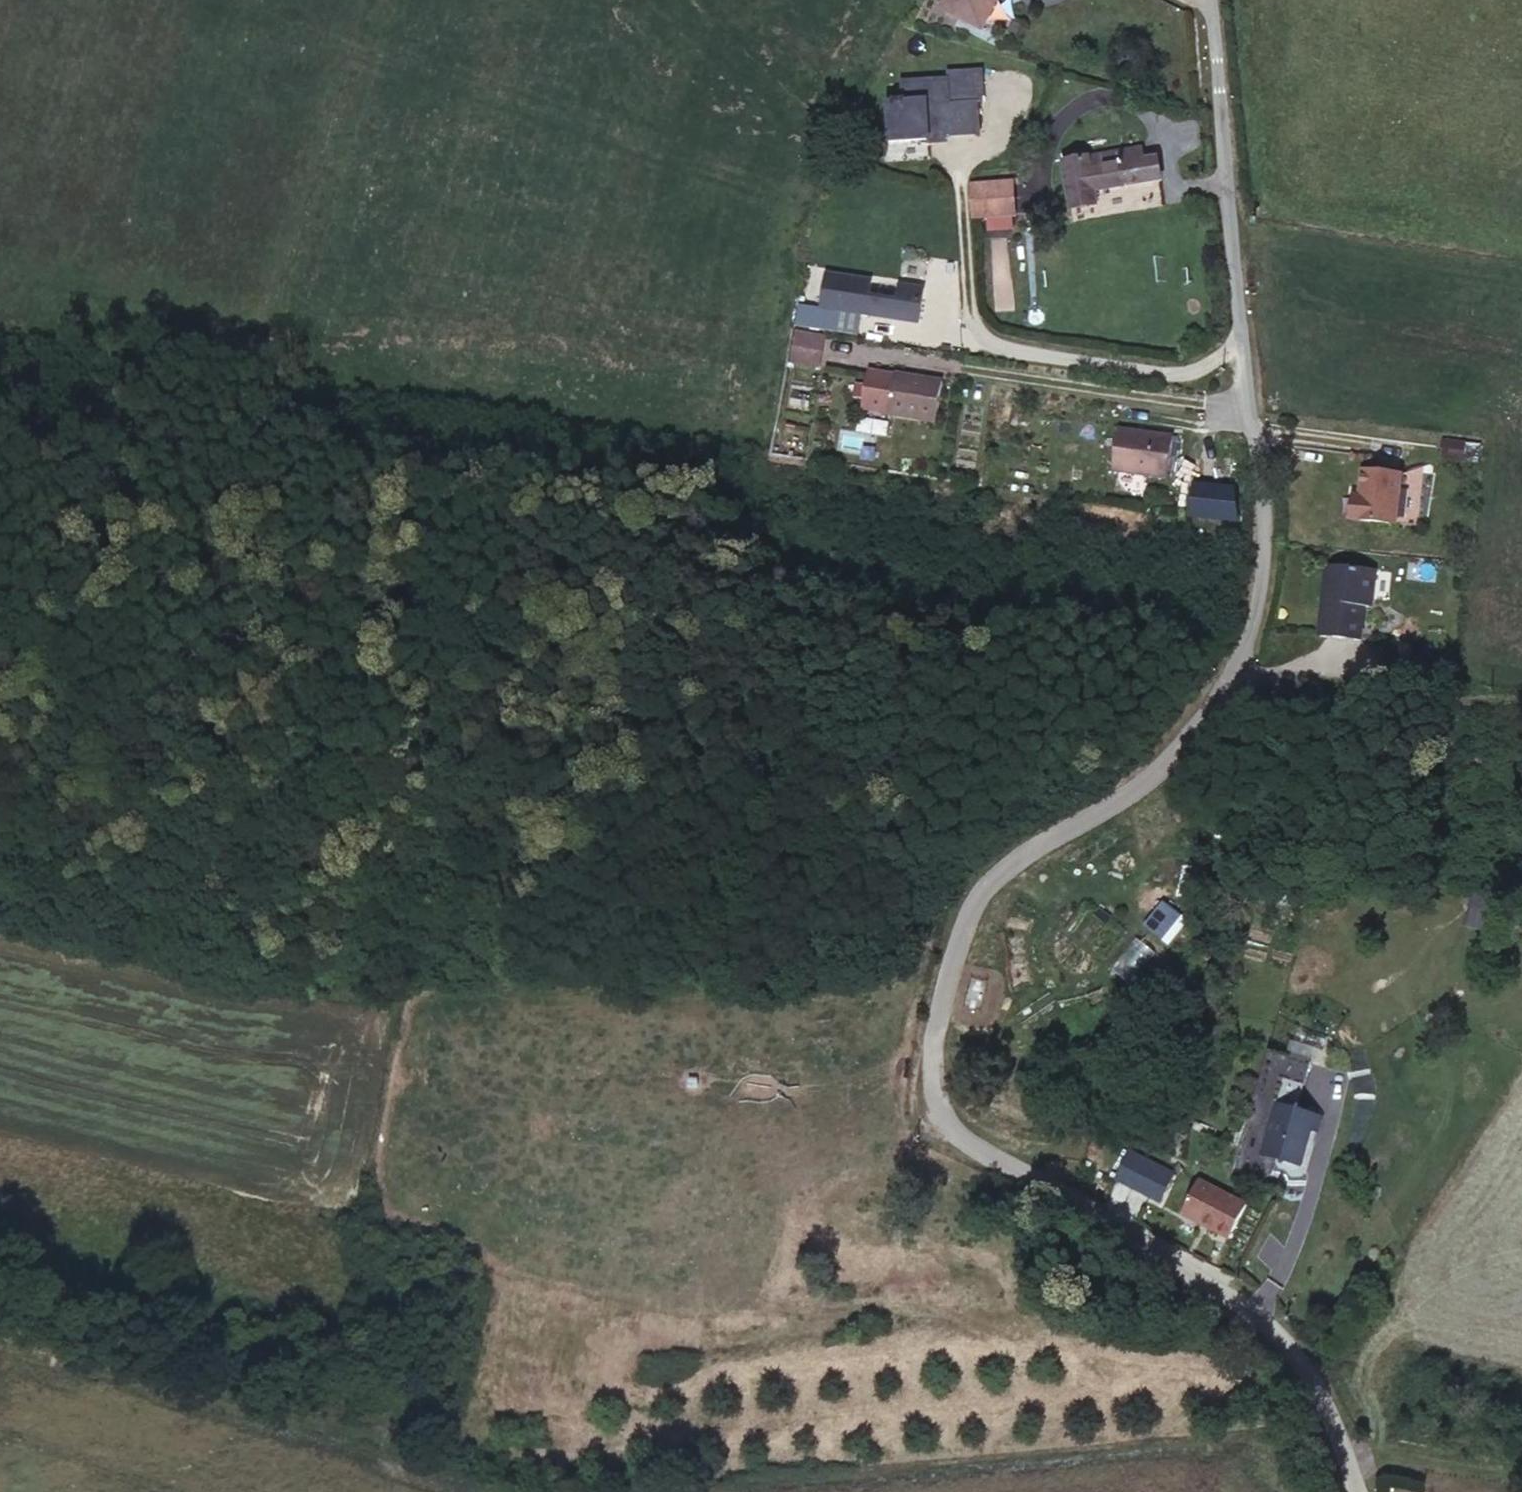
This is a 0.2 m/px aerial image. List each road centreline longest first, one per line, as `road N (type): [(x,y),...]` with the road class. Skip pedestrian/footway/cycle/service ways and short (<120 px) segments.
road 1 (unclassified): [(1359,1491),(1326,1404),(1266,1317),(1217,1279),(955,1131),(935,1092),(931,1048),(941,998),(979,891),(1022,846),(1163,756),(1241,660),(1263,600),(1204,0)]

